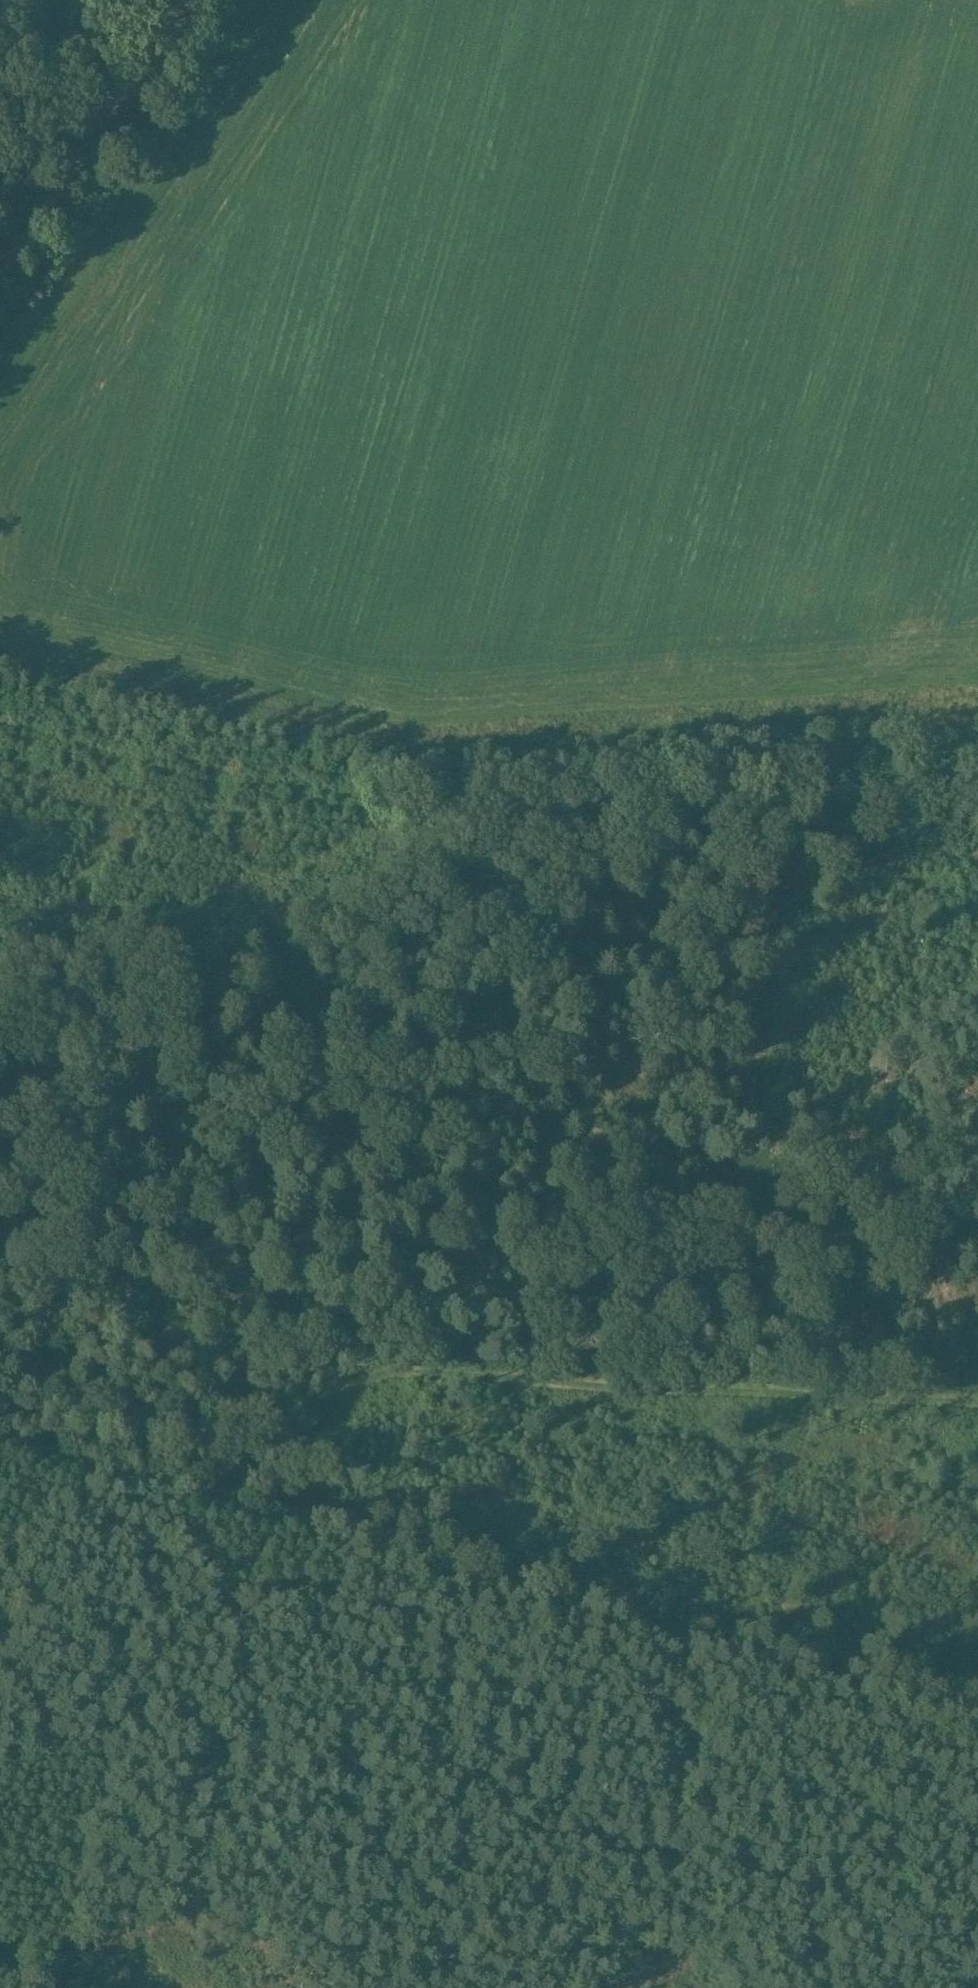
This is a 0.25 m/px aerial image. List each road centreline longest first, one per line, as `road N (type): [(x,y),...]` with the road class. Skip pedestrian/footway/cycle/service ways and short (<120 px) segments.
road 1 (unclassified): [(0,270),(176,0)]

